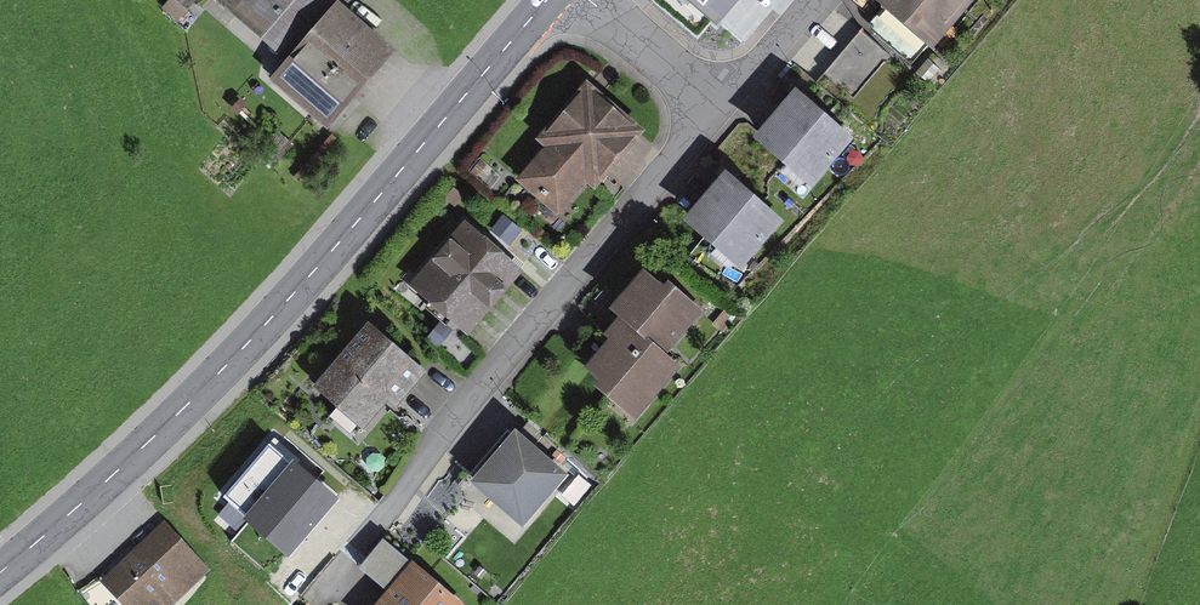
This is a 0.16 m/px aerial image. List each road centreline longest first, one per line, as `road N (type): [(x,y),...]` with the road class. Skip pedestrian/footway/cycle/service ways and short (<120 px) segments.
road 1 (primary): [(547,0),(250,342),(0,574)]
road 2 (residential): [(317,598),(391,508),(447,421),(721,105)]
road 3 (residential): [(589,0),(721,105)]
road 4 (residential): [(721,105),(813,0)]

